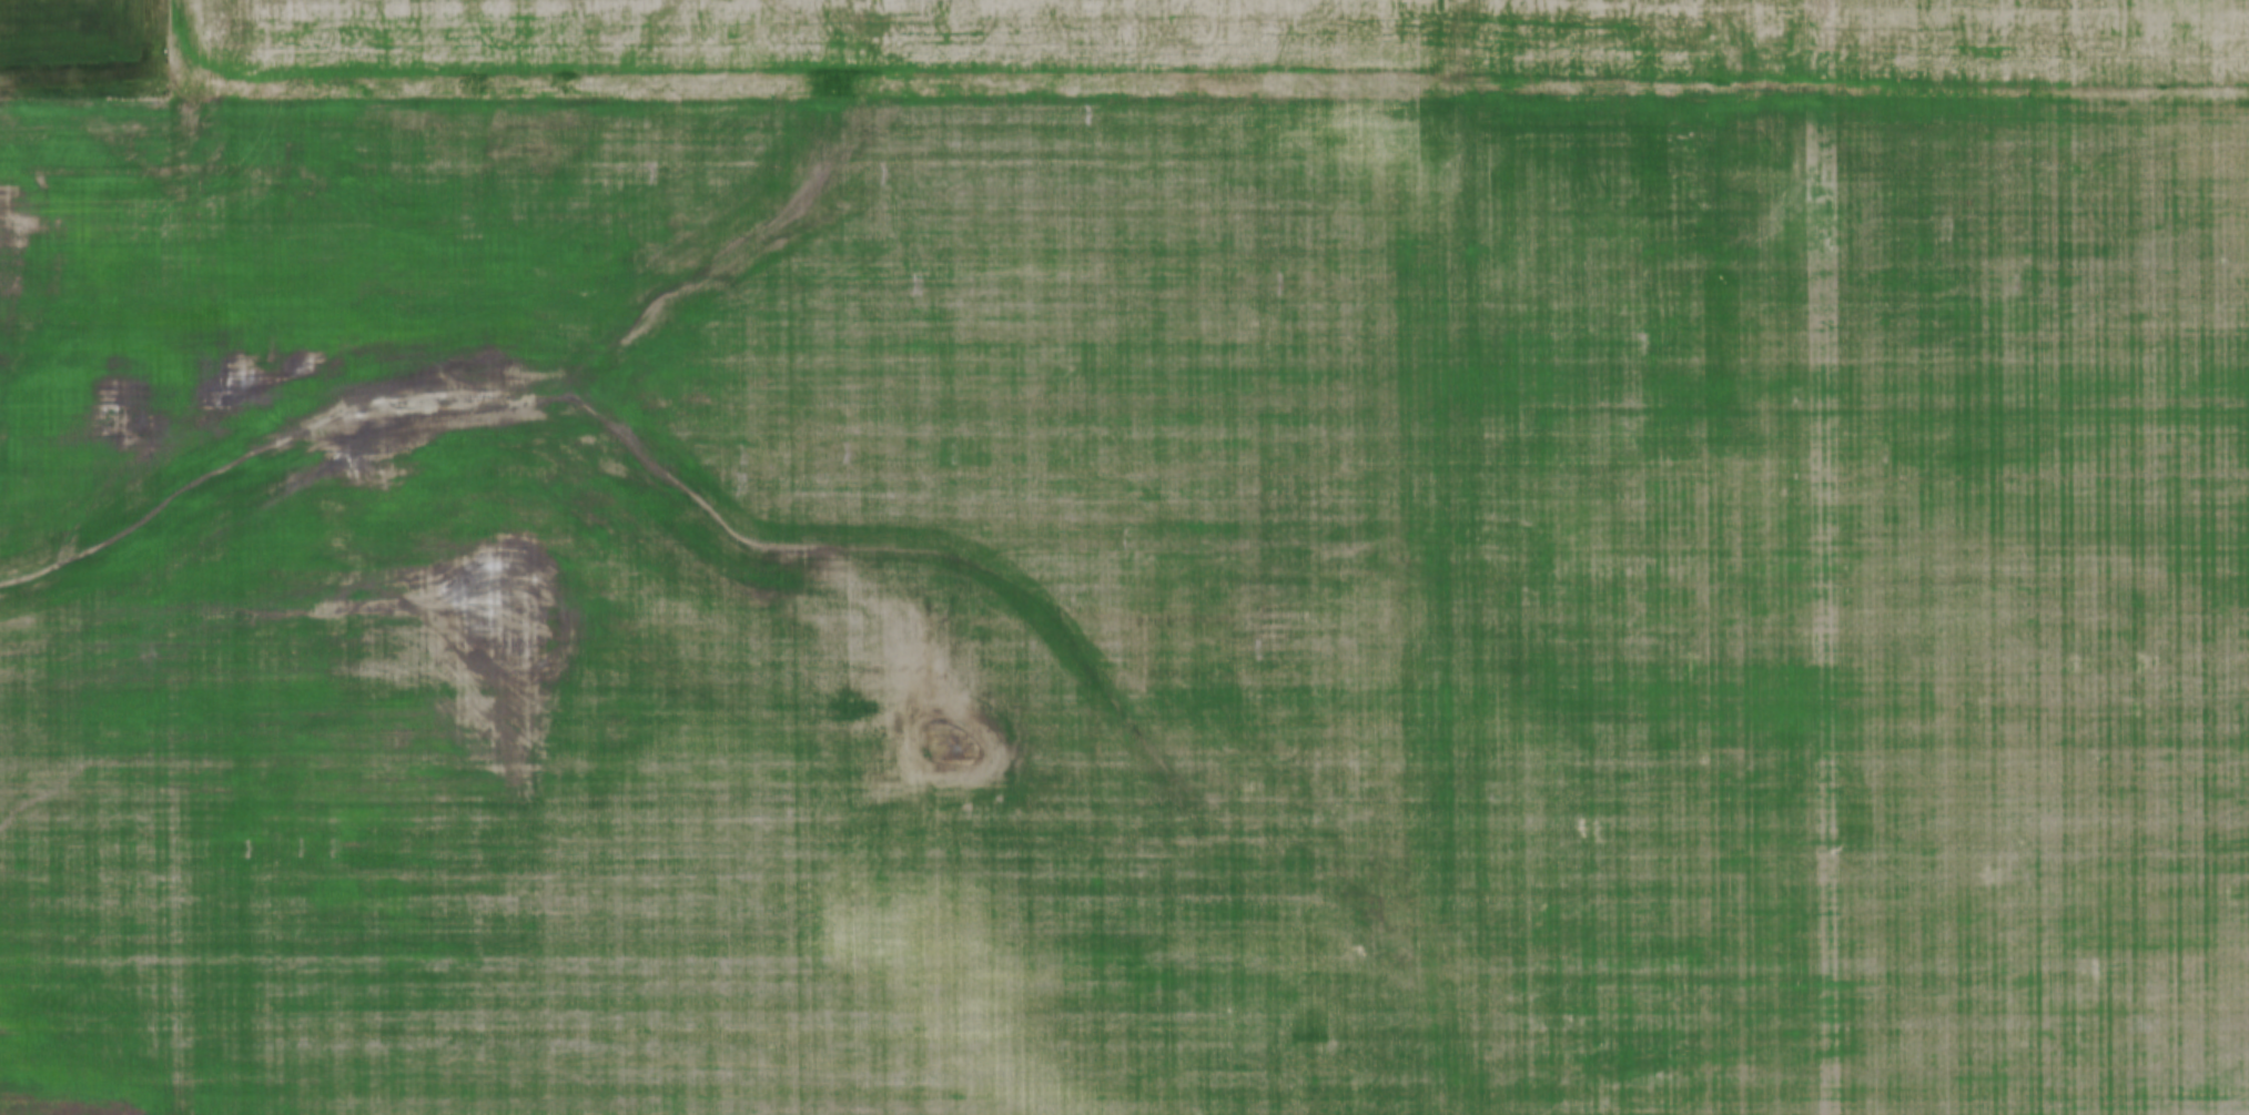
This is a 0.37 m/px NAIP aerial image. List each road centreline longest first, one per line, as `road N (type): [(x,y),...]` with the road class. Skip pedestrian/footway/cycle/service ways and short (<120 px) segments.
road 1 (track): [(164,75),(1262,72),(2248,84)]
road 2 (track): [(164,75),(0,74)]

